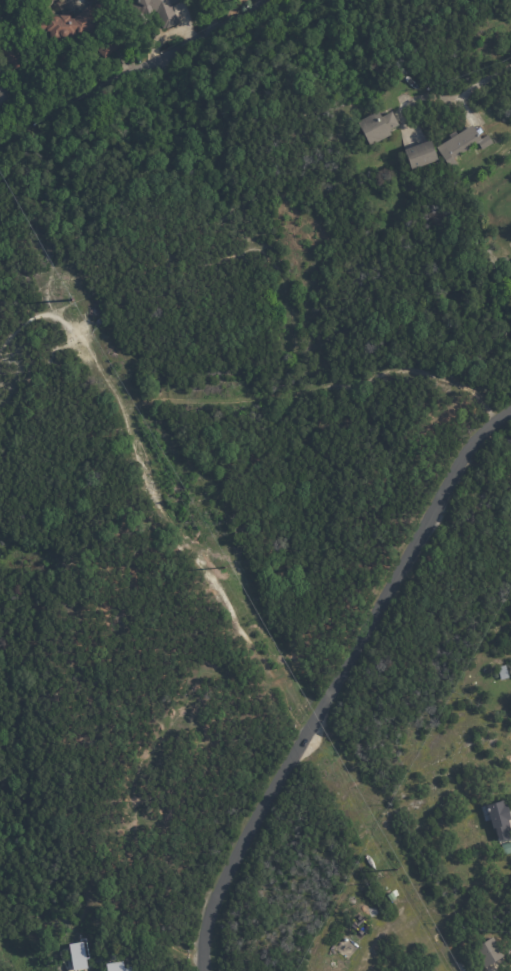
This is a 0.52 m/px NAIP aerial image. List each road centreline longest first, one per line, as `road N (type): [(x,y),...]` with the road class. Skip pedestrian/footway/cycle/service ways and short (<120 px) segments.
road 1 (residential): [(207,970),(221,890),(449,483),(510,418)]
road 2 (residential): [(2,134),(266,0)]

